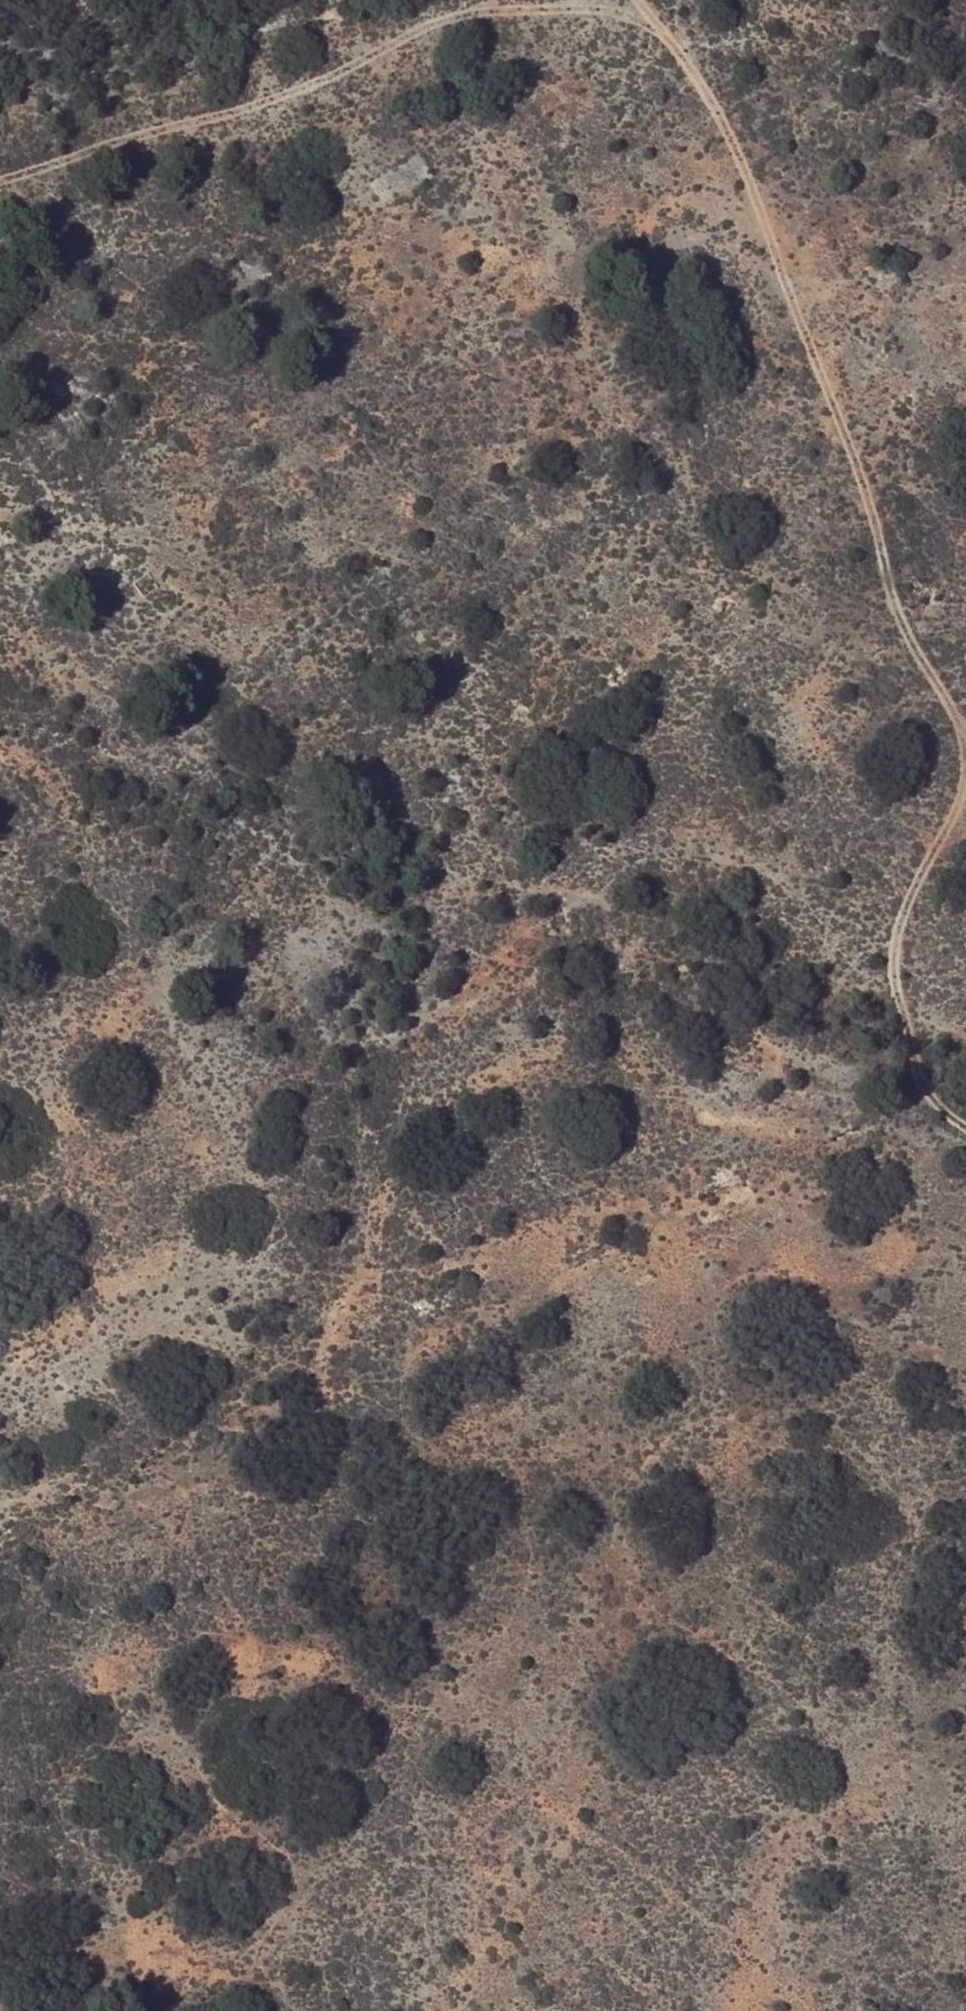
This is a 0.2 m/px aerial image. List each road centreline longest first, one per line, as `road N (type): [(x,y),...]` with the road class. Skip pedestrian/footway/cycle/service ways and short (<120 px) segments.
road 1 (track): [(965,1121),(903,1065),(868,950),(956,758),(954,720),(881,587),(855,448),(686,54),(642,0)]
road 2 (track): [(0,181),(341,69),(458,11),(521,0)]

